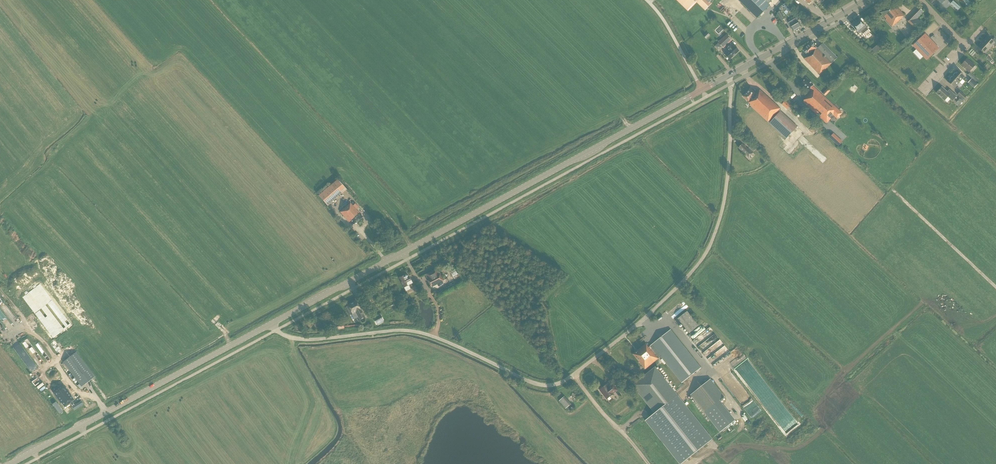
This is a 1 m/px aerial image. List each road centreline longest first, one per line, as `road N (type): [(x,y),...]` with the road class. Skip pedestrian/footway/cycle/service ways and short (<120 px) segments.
road 1 (unclassified): [(273,324),(309,339),(415,331),(526,380),(560,383),(643,320),(707,253),(727,184),(730,75)]
road 2 (tertiary): [(273,324),(702,90)]
road 3 (tertiary): [(10,463),(273,324)]
road 4 (track): [(834,26),(938,126),(937,144),(905,181),(902,199)]
road 5 (tertiary): [(730,75),(864,0)]
road 6 (track): [(291,337),(337,429),(305,463)]
road 7 (track): [(893,190),(995,288)]

